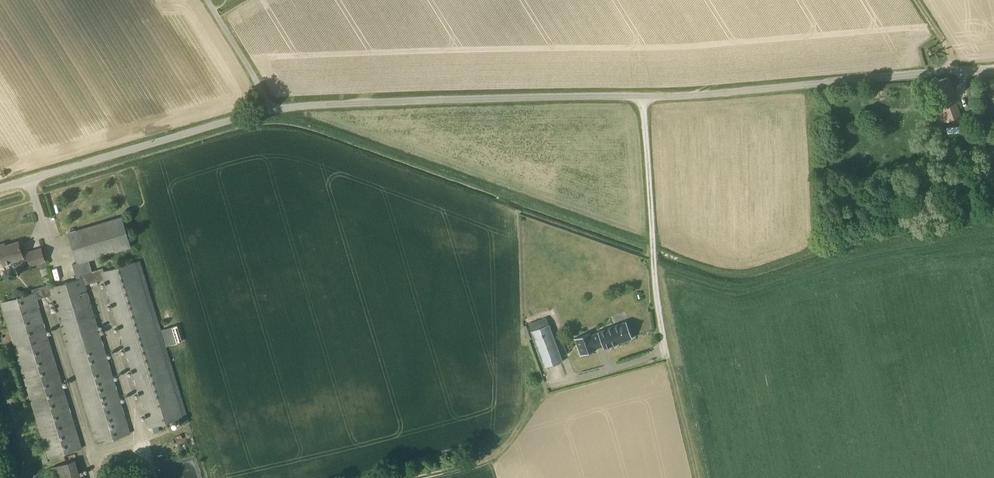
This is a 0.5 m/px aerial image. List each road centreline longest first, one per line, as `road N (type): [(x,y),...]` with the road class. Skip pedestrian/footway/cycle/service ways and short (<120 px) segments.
road 1 (unclassified): [(0,193),(300,104),(704,97),(993,69)]
road 2 (track): [(641,98),(660,354)]
road 3 (track): [(544,391),(495,458),(401,477)]

